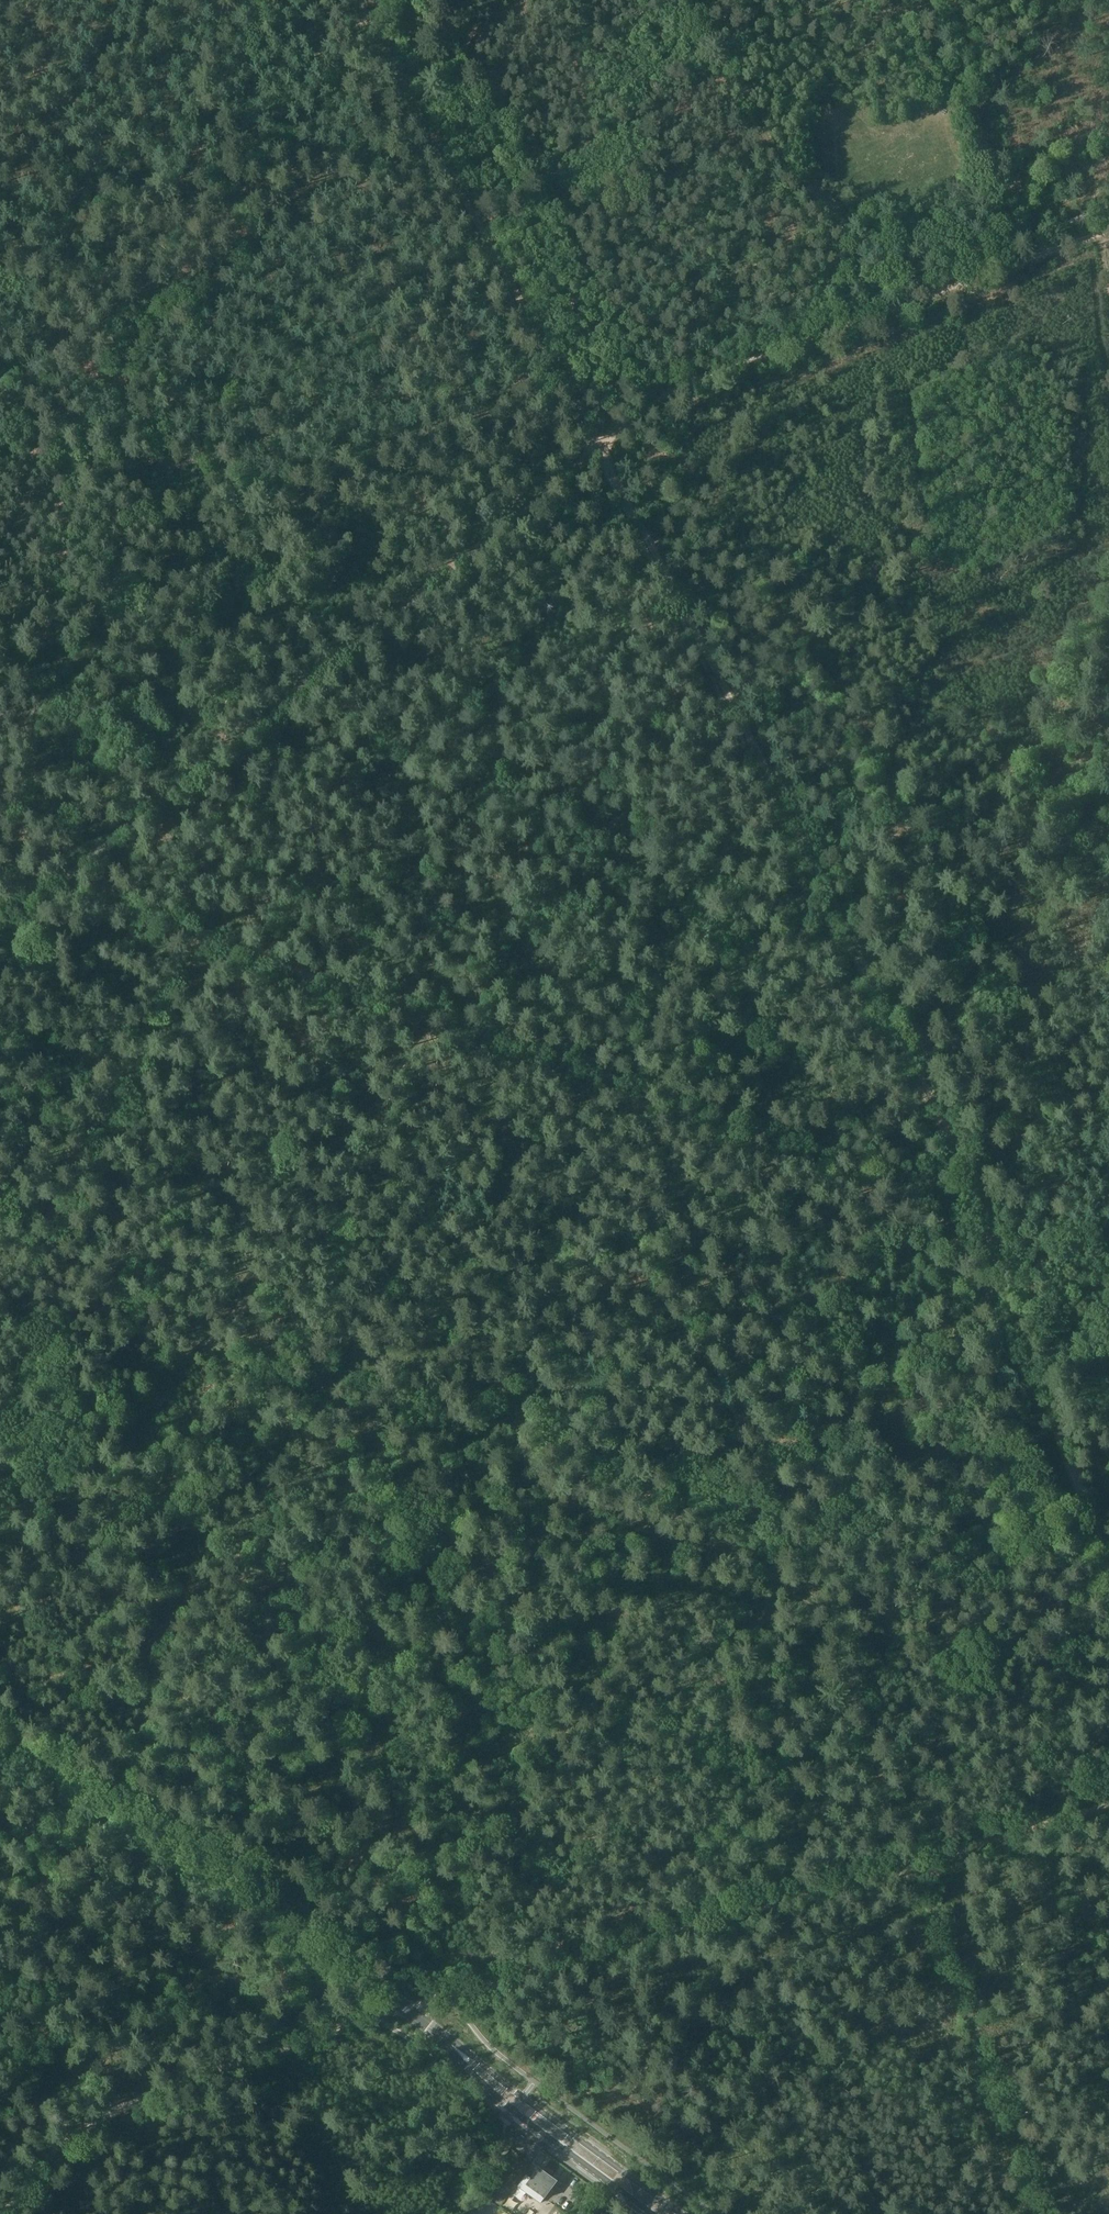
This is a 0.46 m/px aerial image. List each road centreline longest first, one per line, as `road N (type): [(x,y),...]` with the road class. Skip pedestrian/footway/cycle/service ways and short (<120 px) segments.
road 1 (secondary): [(682,2213),(409,2008),(0,1726)]
road 2 (track): [(815,1594),(199,1344)]
road 3 (track): [(1099,1535),(967,1630),(942,1638),(923,1638),(815,1594),(908,1868)]
road 4 (track): [(972,1198),(425,1017)]
road 5 (track): [(374,2020),(908,1868)]
road 6 (track): [(476,551),(283,520),(0,434)]
road 7 (track): [(457,189),(322,171),(235,202),(137,220),(49,199),(0,148)]
road 8 (track): [(600,451),(797,827)]
road 9 (track): [(19,2213),(91,2115),(374,2020)]
road 10 (track): [(425,1017),(48,890)]
road 11 (track): [(425,1017),(199,1344)]
road 12 (track): [(978,1199),(1099,1535)]
road 13 (track): [(199,1344),(0,1624)]
road 14 (track): [(596,443),(669,392),(885,312)]
road 15 (track): [(760,129),(497,262)]
road 16 (track): [(0,635),(236,744)]
road 17 (track): [(885,312),(1100,235)]
road 18 (track): [(760,129),(796,184),(824,209),(885,312)]
road 19 (track): [(497,262),(600,451)]
road 20 (track): [(199,1344),(0,1264)]
road 21 (track): [(359,0),(457,189)]
road 22 (track): [(908,1868),(1108,1807)]
road 23 (track): [(797,827),(890,1014)]
road 24 (track): [(890,1014),(978,1199)]
road 25 (track): [(689,0),(760,129)]
road 26 (track): [(1108,1245),(978,1199)]

